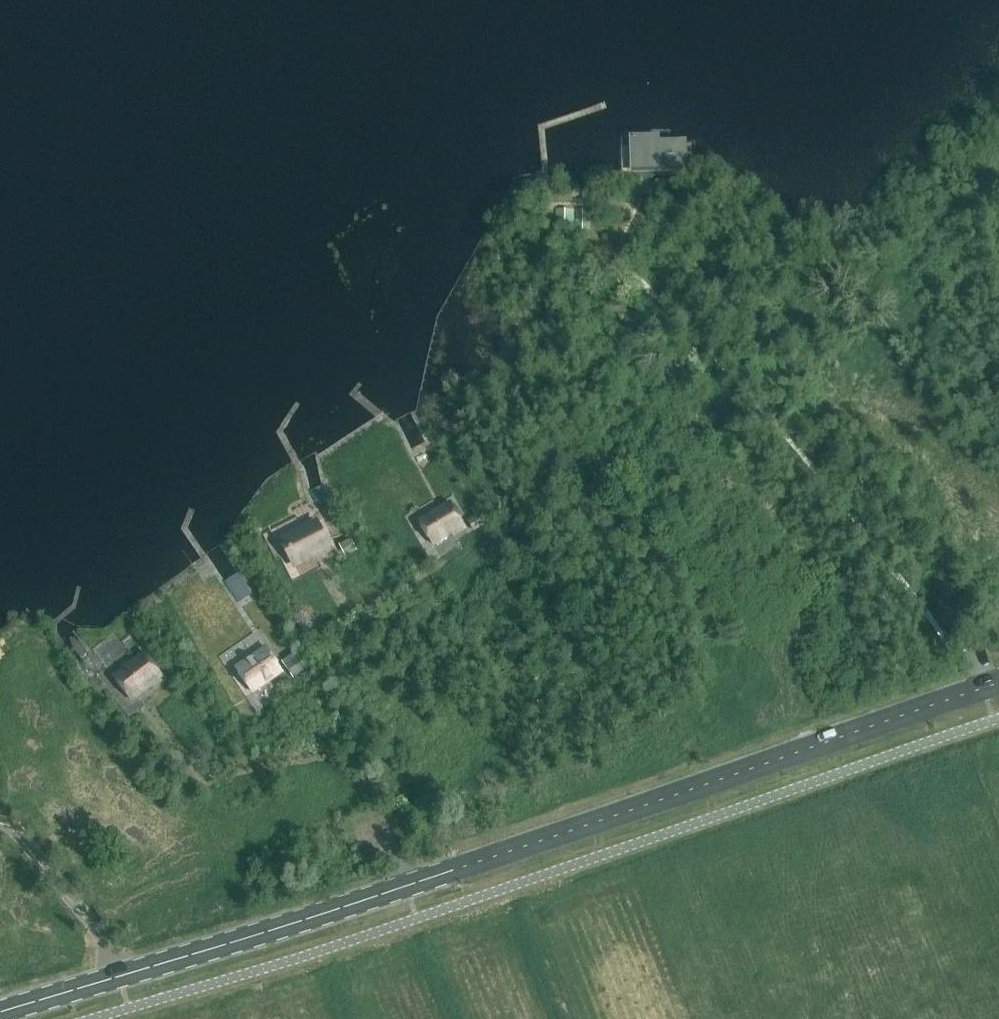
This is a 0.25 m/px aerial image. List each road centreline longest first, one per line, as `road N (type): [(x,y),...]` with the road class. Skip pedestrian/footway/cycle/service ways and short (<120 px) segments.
road 1 (primary): [(0,1011),(287,924),(998,683)]

